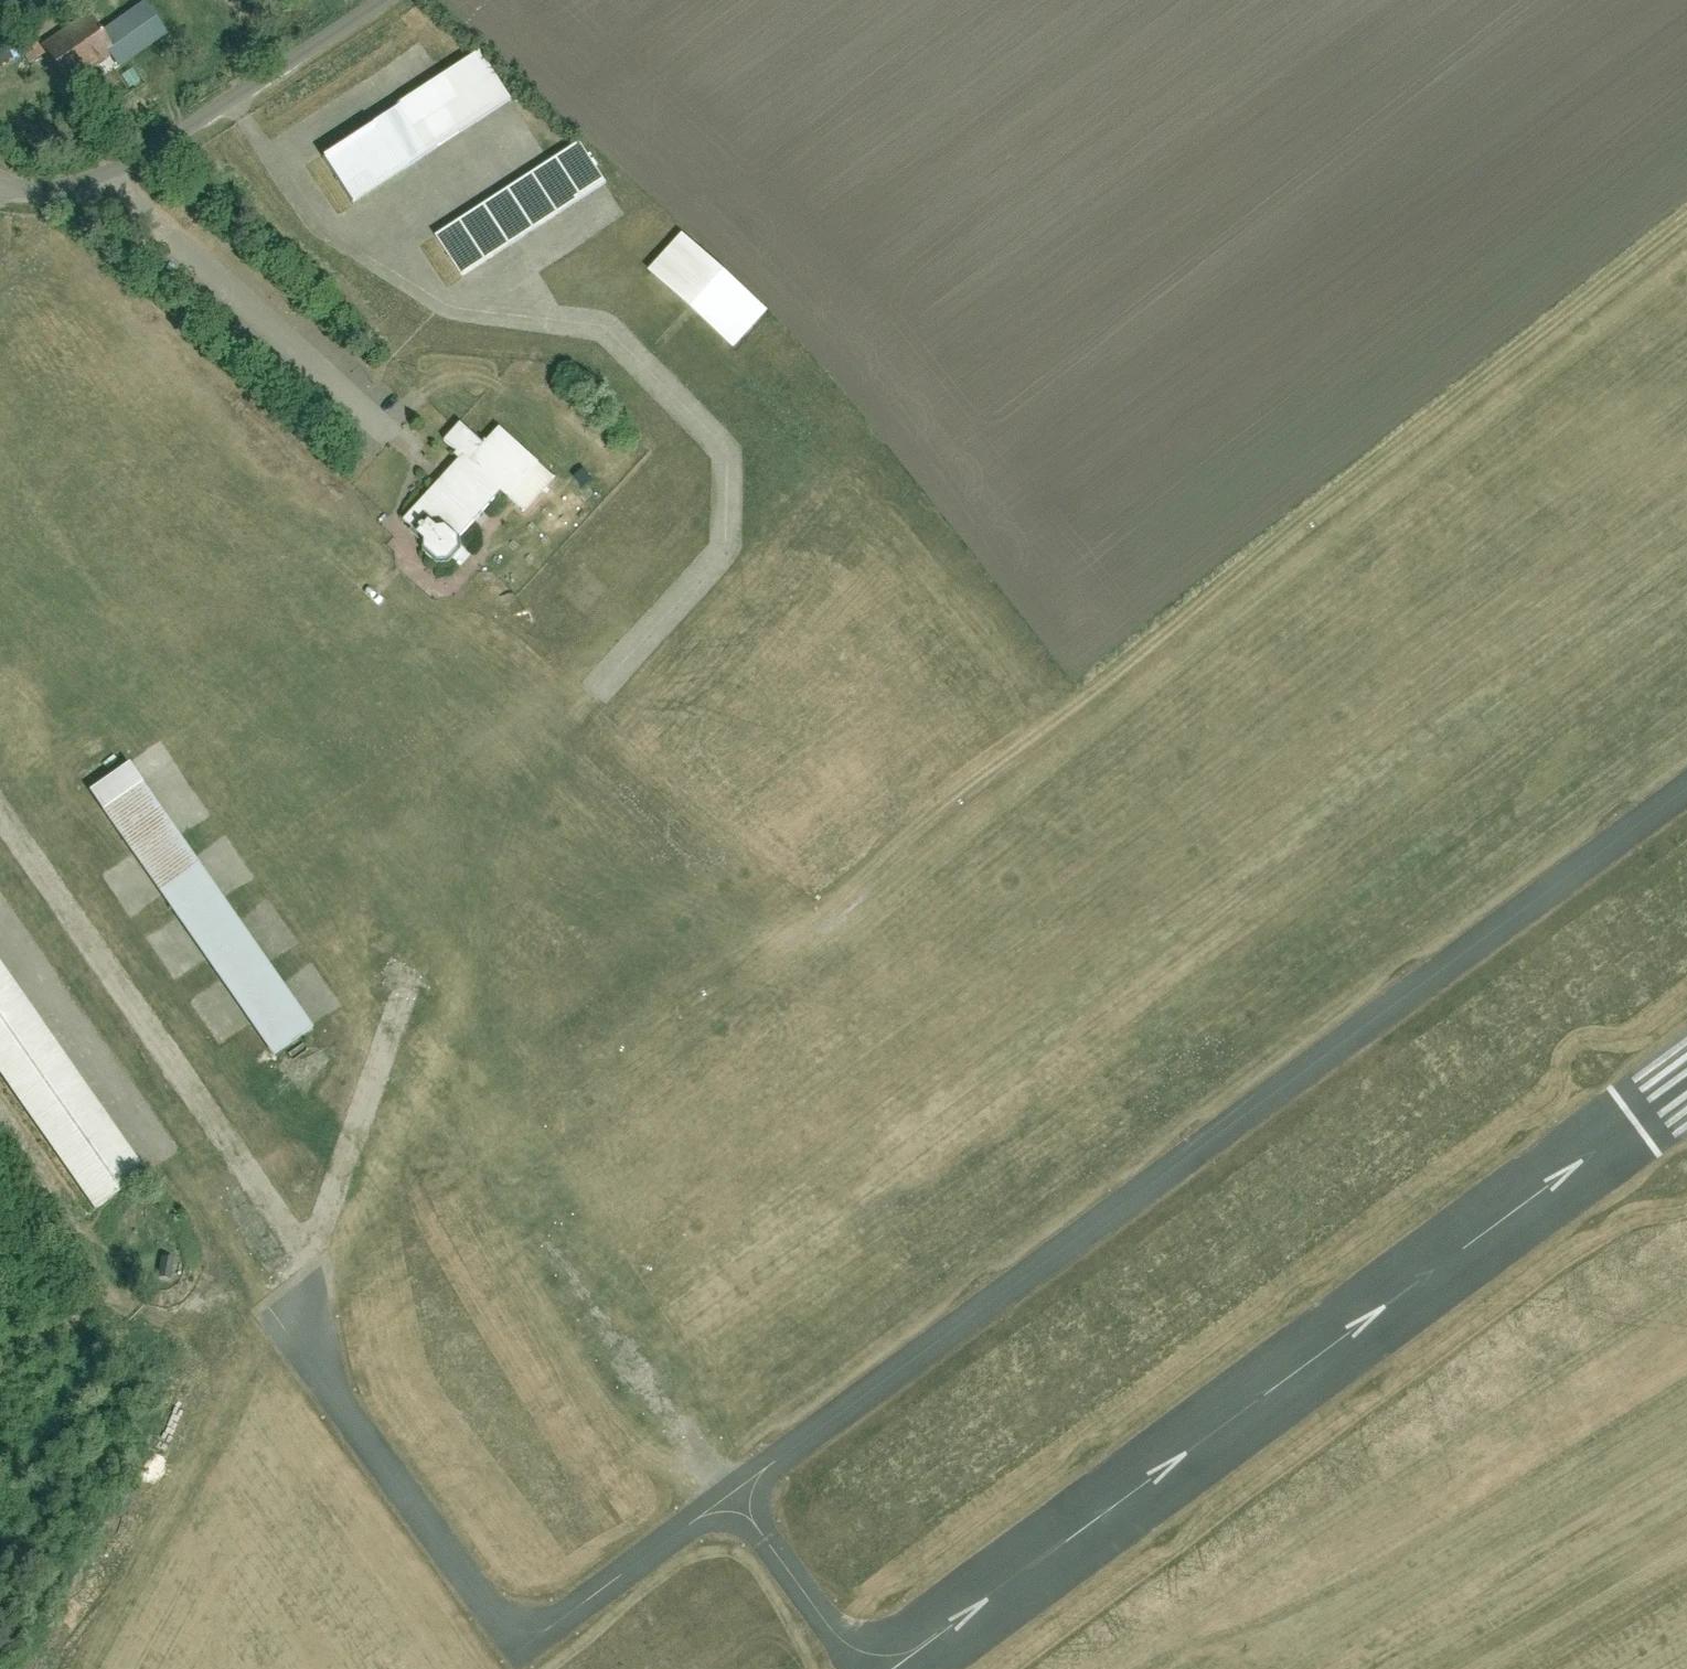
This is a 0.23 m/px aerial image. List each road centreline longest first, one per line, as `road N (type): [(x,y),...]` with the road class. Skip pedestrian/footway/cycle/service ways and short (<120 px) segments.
road 1 (unclassified): [(390,0),(114,181),(63,192),(0,177)]
road 2 (track): [(0,1343),(112,1301),(0,1121)]

